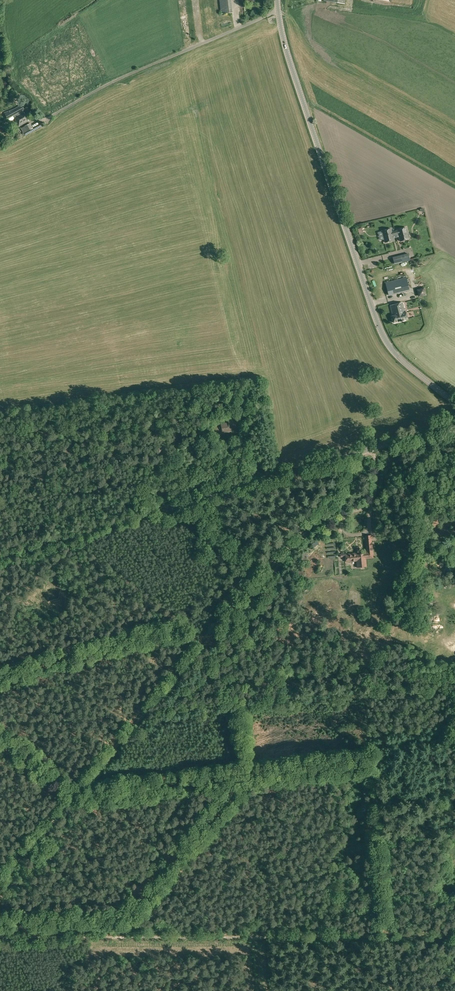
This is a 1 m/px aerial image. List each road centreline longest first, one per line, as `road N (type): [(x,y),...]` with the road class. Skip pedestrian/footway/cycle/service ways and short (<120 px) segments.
road 1 (track): [(381,445),(0,885)]
road 2 (unclassified): [(0,557),(454,422)]
road 3 (tertiary): [(454,403),(403,363),(378,324),(284,44),(277,0)]

